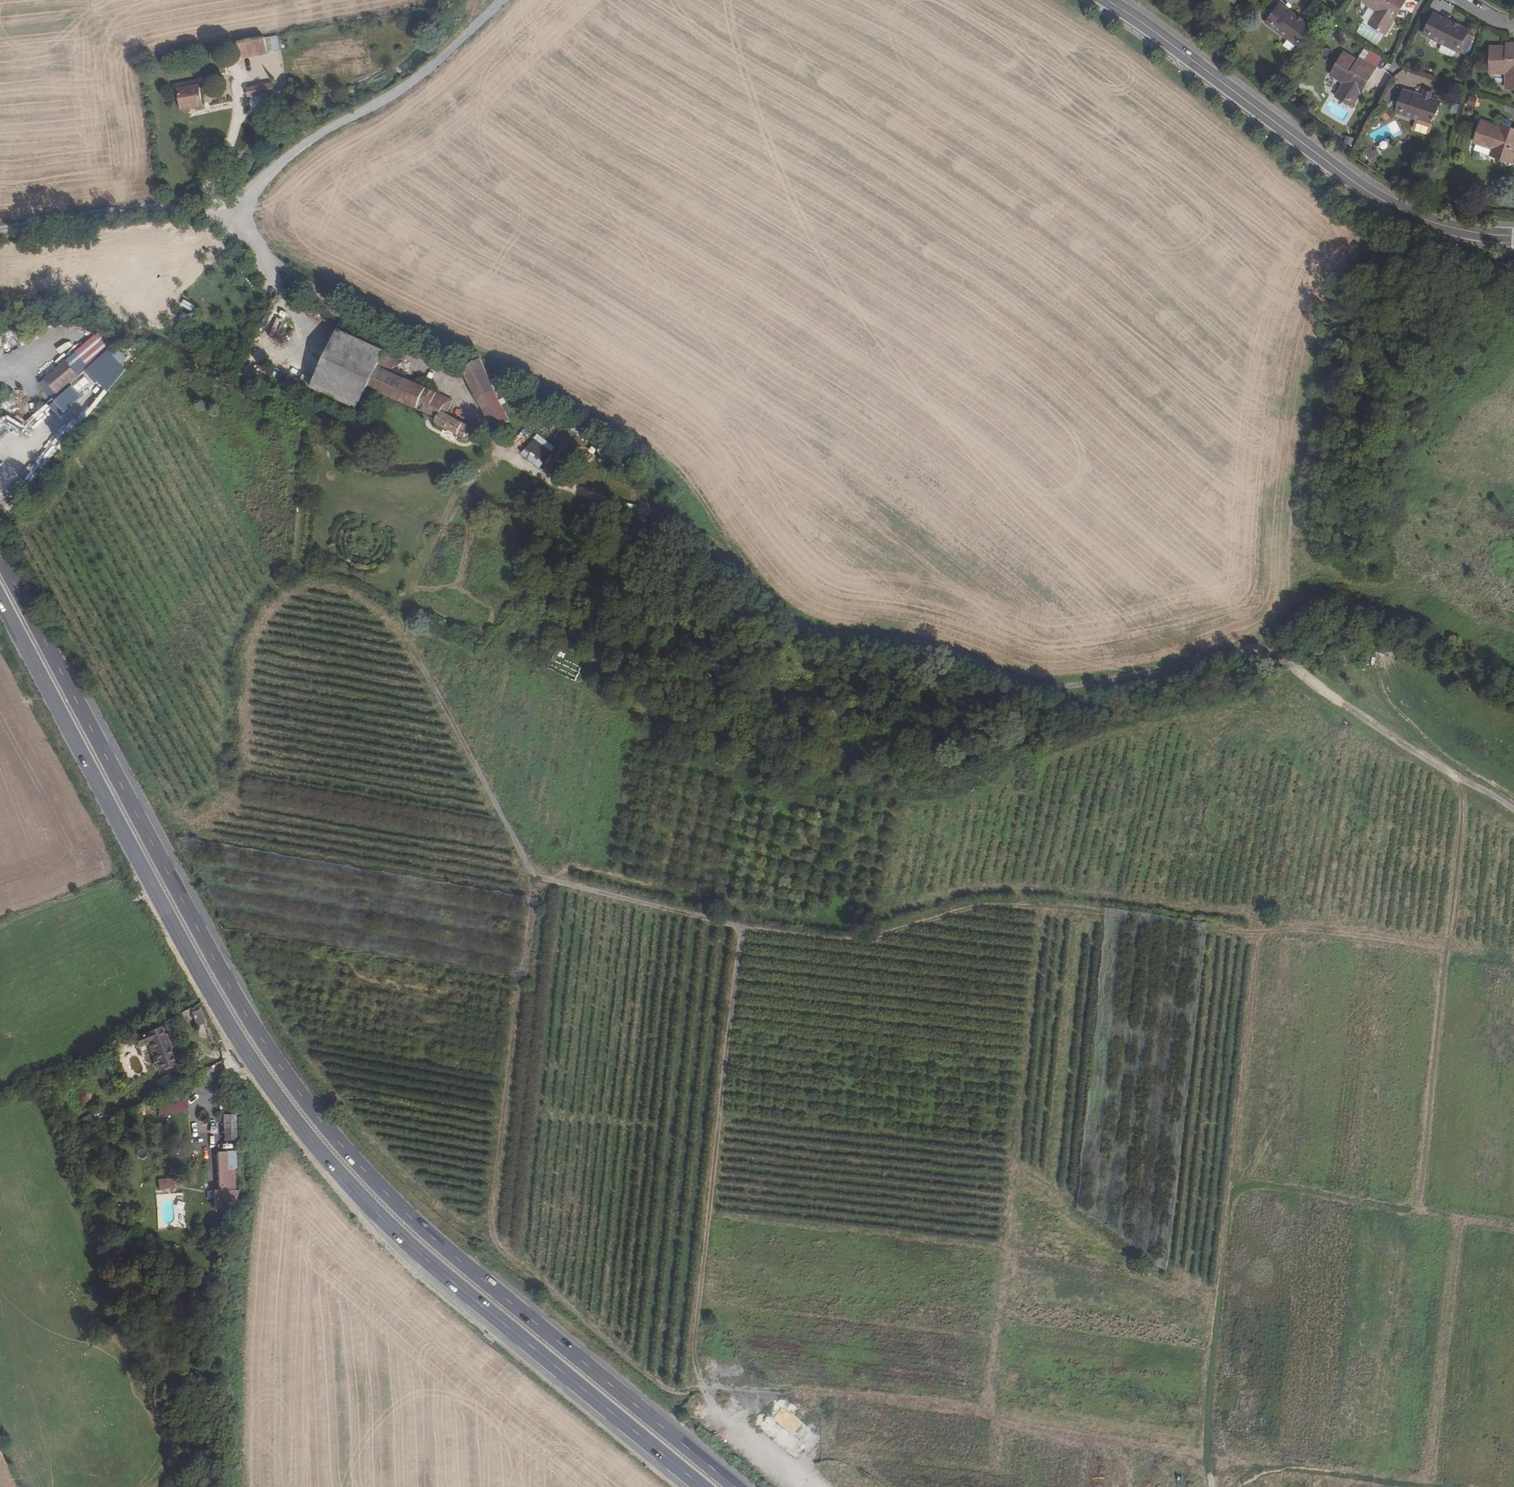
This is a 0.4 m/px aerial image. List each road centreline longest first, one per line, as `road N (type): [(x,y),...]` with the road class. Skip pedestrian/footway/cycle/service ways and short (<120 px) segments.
road 1 (track): [(502,455),(444,505),(405,600),(401,635),(530,873),(738,927),(696,1306),(695,1387),(748,1409),(771,1393),(800,1392),(925,1404),(992,1423),(1071,1430),(1378,1486)]
road 2 (track): [(1513,812),(1265,653),(1042,688),(929,647),(807,630),(790,622),(701,534),(573,493),(491,449),(453,387),(413,363)]
road 3 (primary): [(736,1486),(438,1242),(315,1114),(230,989),(0,556)]
road 4 (primary): [(0,600),(216,1004),(314,1144),(358,1199),(421,1257),(699,1486)]
road 5 (track): [(738,927),(850,941),(977,907),(1019,907),(1466,954),(1513,982)]
road 6 (track): [(669,1385),(519,1261),(494,1226),(489,1207),(526,868)]
road 7 (track): [(1256,933),(1219,1303),(1216,1486)]
road 8 (track): [(1320,940),(1264,1486)]
road 9 (track): [(1027,908),(1039,922),(981,1418)]
road 10 (tertiary): [(1108,0),(1372,193),(1432,222),(1505,237)]
road 11 (track): [(0,230),(141,208),(200,216),(297,279),(332,317),(413,363)]
road 12 (track): [(1233,1175),(1513,1226)]
road 13 (track): [(1219,1303),(1011,1168)]
road 14 (track): [(695,1387),(669,1385),(794,1486)]

